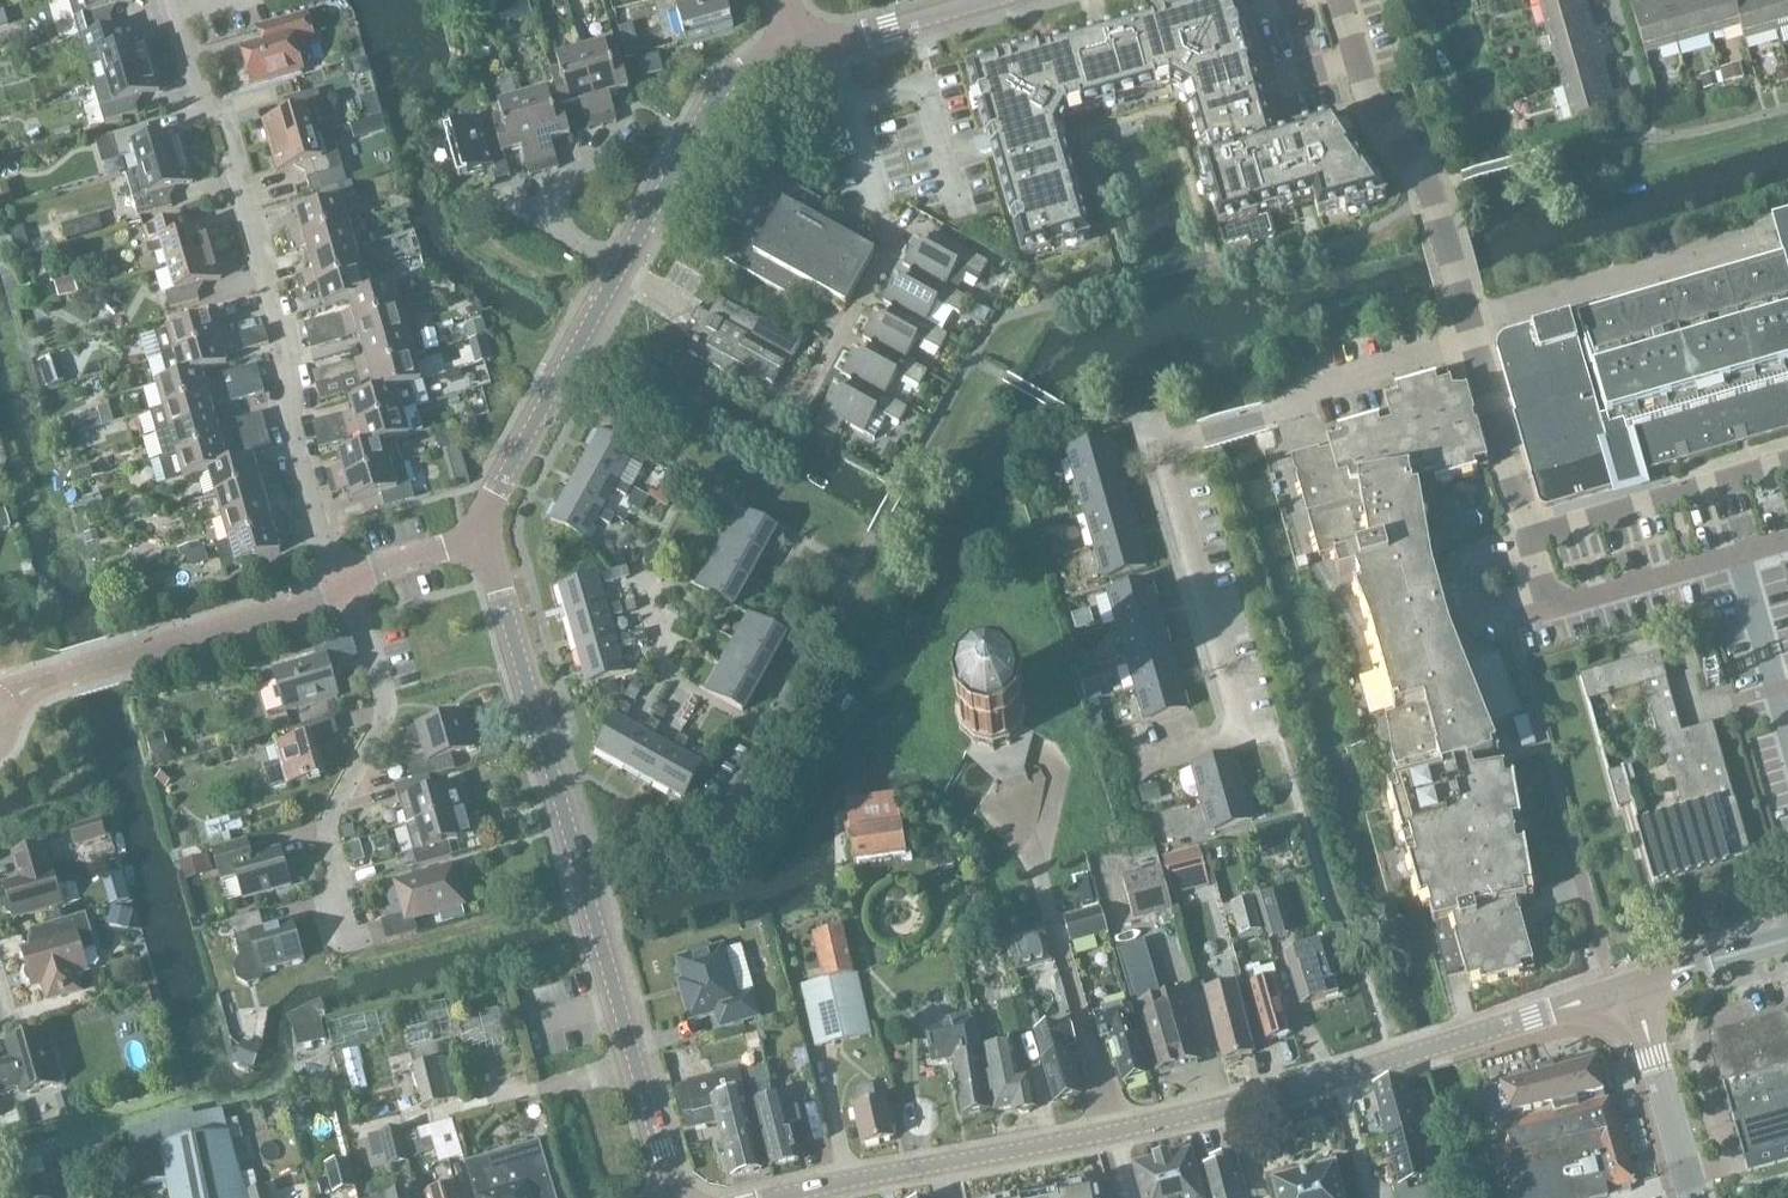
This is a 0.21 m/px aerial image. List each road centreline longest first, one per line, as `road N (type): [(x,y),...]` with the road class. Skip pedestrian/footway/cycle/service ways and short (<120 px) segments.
road 1 (tertiary): [(776,1197),(1212,1110),(1635,989)]
road 2 (residential): [(1134,769),(1229,741),(1241,726),(1169,477),(1170,446),(1293,408),(1312,387),(1472,338)]
road 3 (tertiary): [(677,1197),(483,536)]
road 4 (residential): [(350,577),(316,533),(298,463),(289,346),(228,134),(204,96),(176,0)]
road 5 (residential): [(801,406),(892,237),(838,42)]
road 6 (residential): [(352,937),(331,824),(384,709),(350,577)]
road 7 (residential): [(350,577),(320,601),(64,676),(0,704)]
road 8 (unclassified): [(1459,294),(1425,176),(1365,78),(1341,0)]
road 9 (residential): [(1468,323),(1762,242)]
road 10 (tertiary): [(483,536),(500,485),(623,266)]
road 11 (tertiary): [(623,266),(710,105),(734,78),(801,51)]
road 12 (residential): [(1551,611),(1472,338)]
road 13 (tertiary): [(1696,1197),(1635,989)]
road 14 (tertiary): [(1635,989),(1787,946)]
road 15 (tertiary): [(838,42),(986,0)]
road 16 (residential): [(483,536),(350,577)]
road 17 (residential): [(559,230),(569,171),(627,119)]

